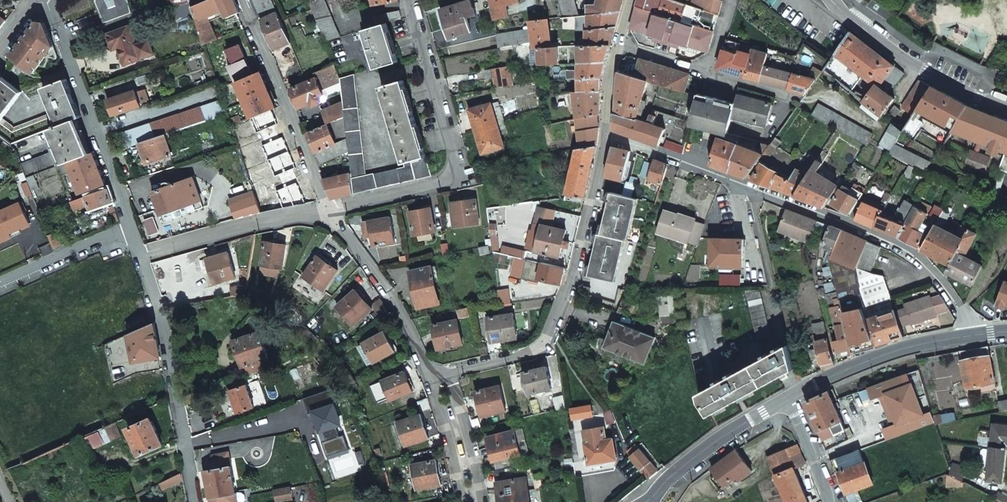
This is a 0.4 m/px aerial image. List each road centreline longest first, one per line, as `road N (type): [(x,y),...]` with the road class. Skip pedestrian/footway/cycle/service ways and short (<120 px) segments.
road 1 (unclassified): [(974,337),(940,282),(906,250),(606,132)]
road 2 (residential): [(437,375),(543,347),(564,306),(606,132)]
road 3 (residential): [(413,0),(461,178),(330,209)]
road 4 (residential): [(141,257),(162,318),(195,501)]
road 5 (residential): [(41,0),(131,227)]
road 6 (residential): [(243,0),(330,209)]
road 7 (tertiary): [(831,0),(926,73),(1006,109)]
road 8 (residential): [(330,209),(437,375)]
road 9 (tertiary): [(974,337),(895,352),(788,399)]
road 10 (residential): [(141,257),(330,209)]
road 11 (tertiary): [(788,399),(717,441),(647,501)]
road 12 (residential): [(0,285),(131,227)]
road 13 (residential): [(437,375),(474,501)]

